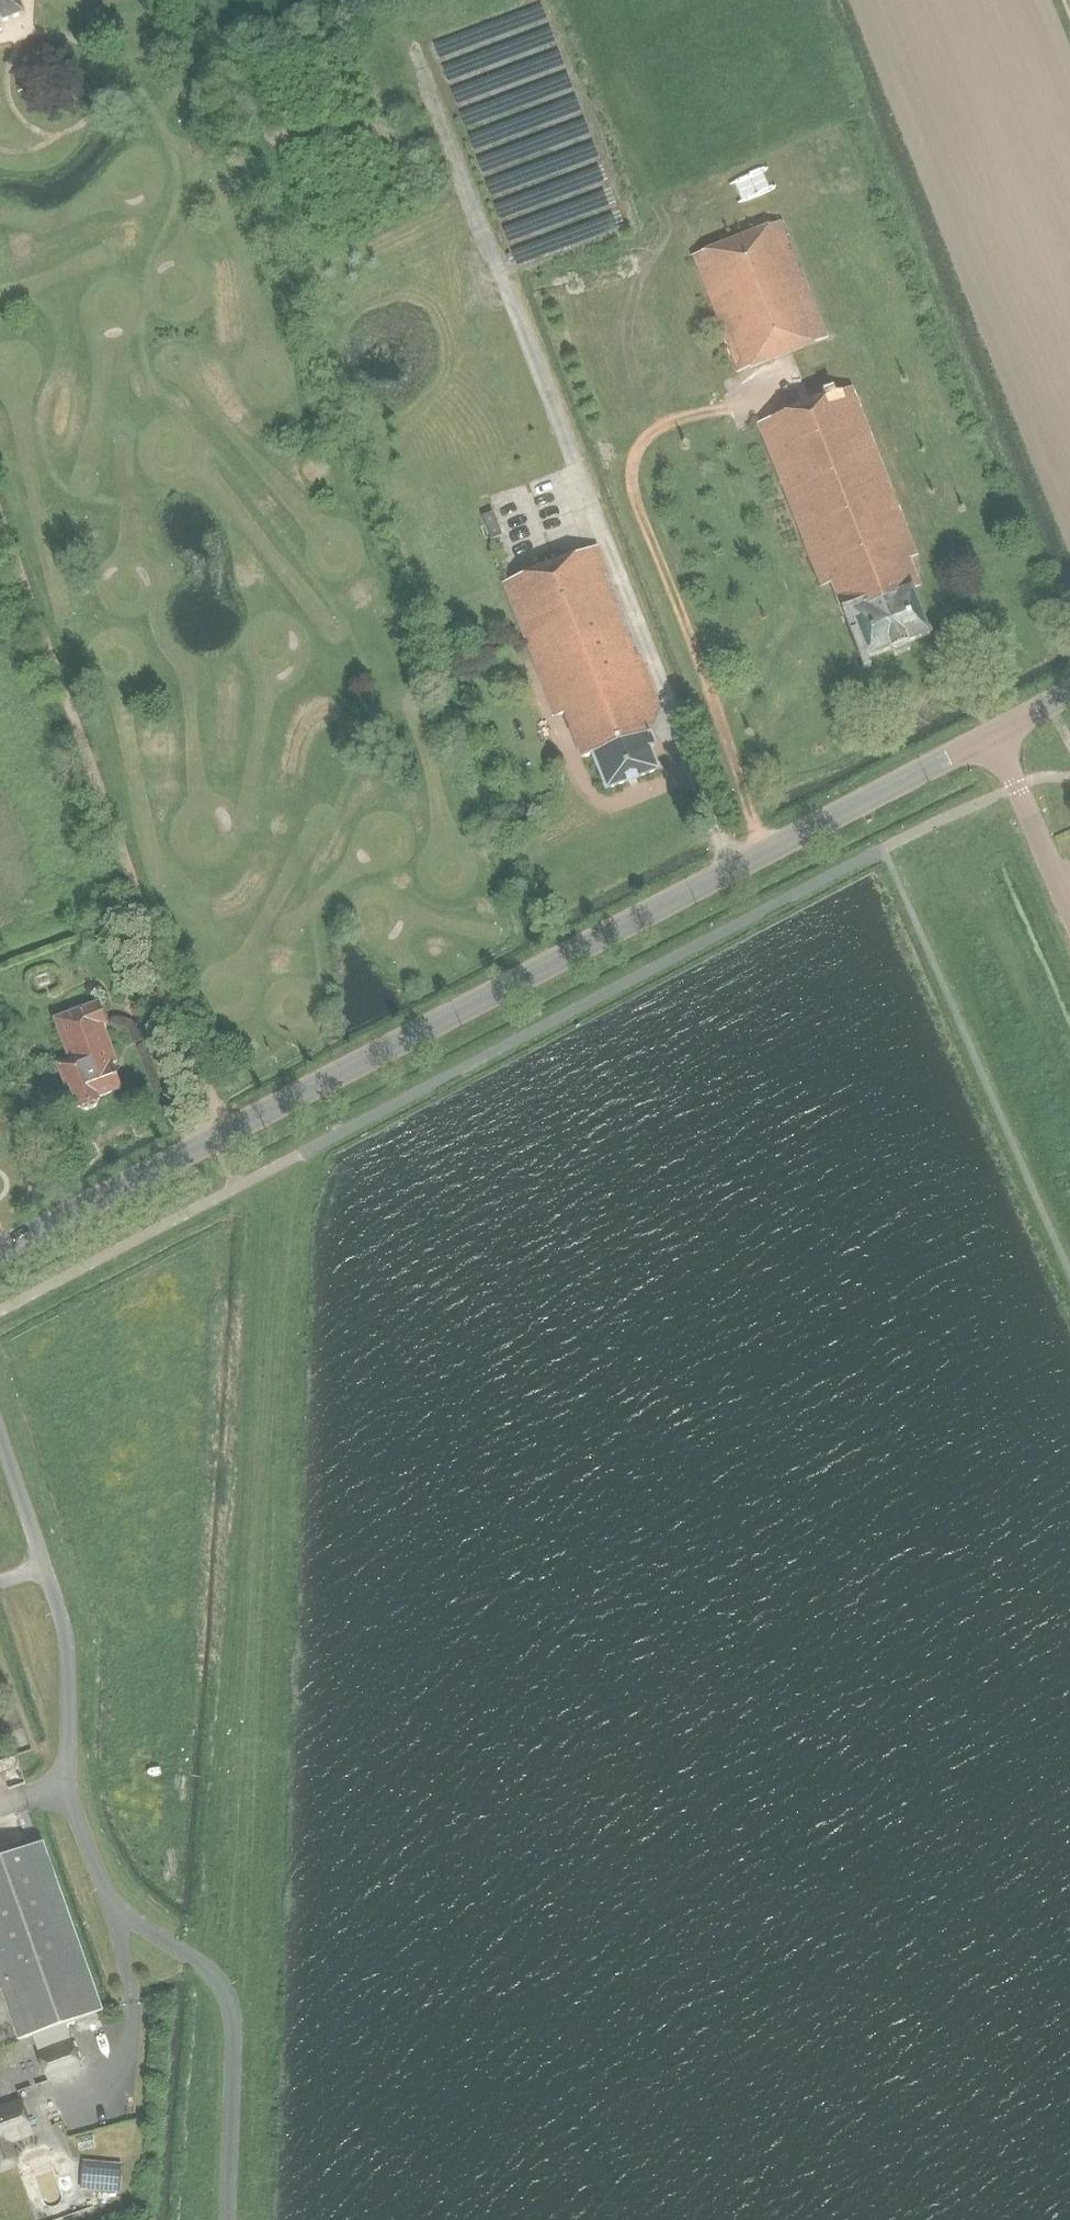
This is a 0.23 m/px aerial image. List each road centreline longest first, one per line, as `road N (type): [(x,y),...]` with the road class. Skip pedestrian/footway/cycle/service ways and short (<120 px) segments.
road 1 (secondary): [(0,1250),(989,736)]
road 2 (residential): [(0,1434),(64,1626),(70,1786),(100,1882),(115,1906),(199,1964),(230,2001),(229,2219)]
road 3 (track): [(228,1133),(0,505)]
road 4 (unclassified): [(989,736),(1069,910)]

